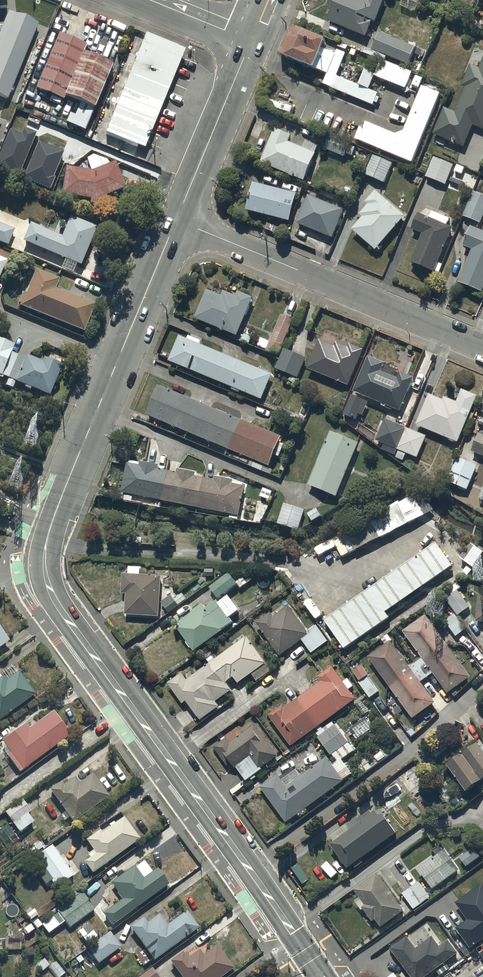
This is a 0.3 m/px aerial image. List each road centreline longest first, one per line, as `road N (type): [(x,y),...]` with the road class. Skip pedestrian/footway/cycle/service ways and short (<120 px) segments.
road 1 (tertiary): [(176,220),(64,493),(45,572),(56,605),(288,928)]
road 2 (residential): [(176,220),(482,346)]
road 3 (residential): [(482,805),(421,832),(288,928)]
road 4 (tertiary): [(251,41),(176,220)]

